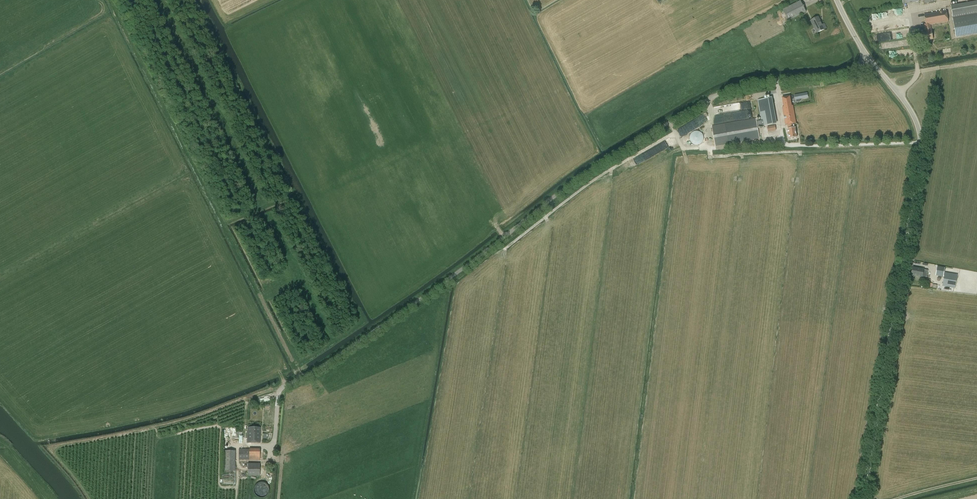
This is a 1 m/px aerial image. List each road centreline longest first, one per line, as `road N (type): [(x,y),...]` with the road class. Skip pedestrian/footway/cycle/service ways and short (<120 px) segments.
road 1 (unclassified): [(280,389),(452,278),(618,149),(736,86),(843,73),(868,58)]
road 2 (unclassified): [(864,498),(921,146),(912,110),(868,58)]

